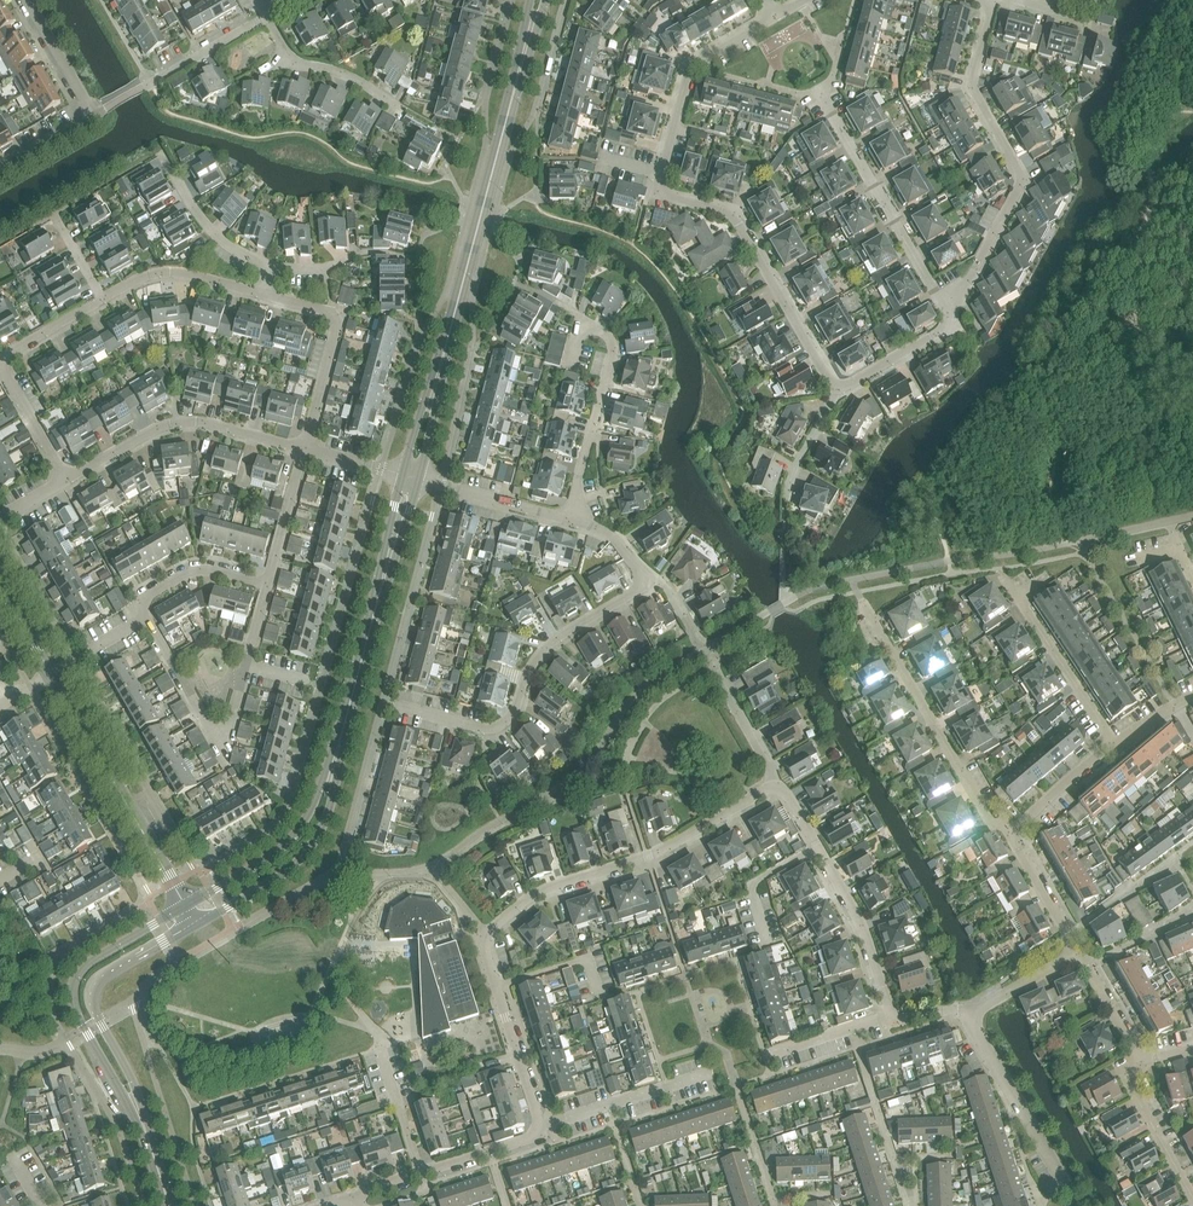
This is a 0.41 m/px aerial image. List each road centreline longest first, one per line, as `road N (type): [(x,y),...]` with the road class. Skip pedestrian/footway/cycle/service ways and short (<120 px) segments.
road 1 (residential): [(539,1125),(485,947),(490,929),(535,892),(648,855),(775,788)]
road 2 (tertiary): [(411,476),(529,39)]
road 3 (residential): [(949,314),(1022,176),(972,86),(990,1)]
road 4 (residential): [(404,707),(477,727),(501,723),(548,644),(626,598),(640,586),(641,572)]
road 5 (tertiary): [(334,762),(411,476)]
road 6 (residential): [(839,386),(732,212),(664,193),(661,173)]
road 7 (tertiary): [(186,906),(86,964),(73,983),(85,1027),(141,1119)]
road 8 (residential): [(1015,831),(991,820),(866,606)]
road 9 (tertiary): [(186,906),(52,671)]
road 10 (residential): [(949,314),(817,87)]
road 11 (tertiary): [(141,1119),(97,1008),(97,985),(198,924)]
road 12 (residential): [(893,1014),(860,919),(786,791),(775,788)]
road 13 (residential): [(304,448),(179,421),(66,478)]
road 14 (residential): [(567,518),(612,354),(609,334),(582,331),(569,365)]
road 15 (tertiary): [(198,924),(305,853),(328,817),(334,762)]
road 16 (residential): [(973,1014),(1072,1205)]
road 17 (tertiary): [(334,762),(281,847),(186,906)]
road 18 (residential): [(661,173),(691,64),(775,15)]
road 19 (residential): [(265,293),(335,319),(304,448)]
road 20 (residential): [(245,665),(230,721),(213,727),(146,617)]
road 21 (residential): [(1114,743),(1007,582)]
road 22 (residential): [(539,1125),(703,1074)]
road 23 (residential): [(102,298),(167,271),(265,293)]
road 24 (residential): [(1192,1198),(1126,1079),(1128,1066),(1140,1058)]
road 25 (residential): [(567,518),(411,476)]
road 26 (residential): [(146,617),(145,598),(186,573),(214,570),(268,583)]
road 27 (residential): [(272,265),(211,228),(170,165)]
road 28 (residential): [(141,86),(268,16)]
road 29 (residential): [(268,583),(304,448)]
road 30 (residential): [(1075,953),(1015,831)]
road 31 (residential): [(839,386),(943,329),(949,314)]
road 32 (residential): [(66,478),(3,360)]
road 33 (residential): [(94,115),(28,0)]
road 34 (residential): [(1015,831),(1114,743)]
road 35 (residential): [(420,1172),(535,1135),(539,1125)]
road 36 (residential): [(788,499),(839,386)]
road 37 (residential): [(1140,1058),(1075,953)]
road 38 (residential): [(776,1051),(893,1014)]
road 39 (residential): [(420,1172),(382,1056)]

